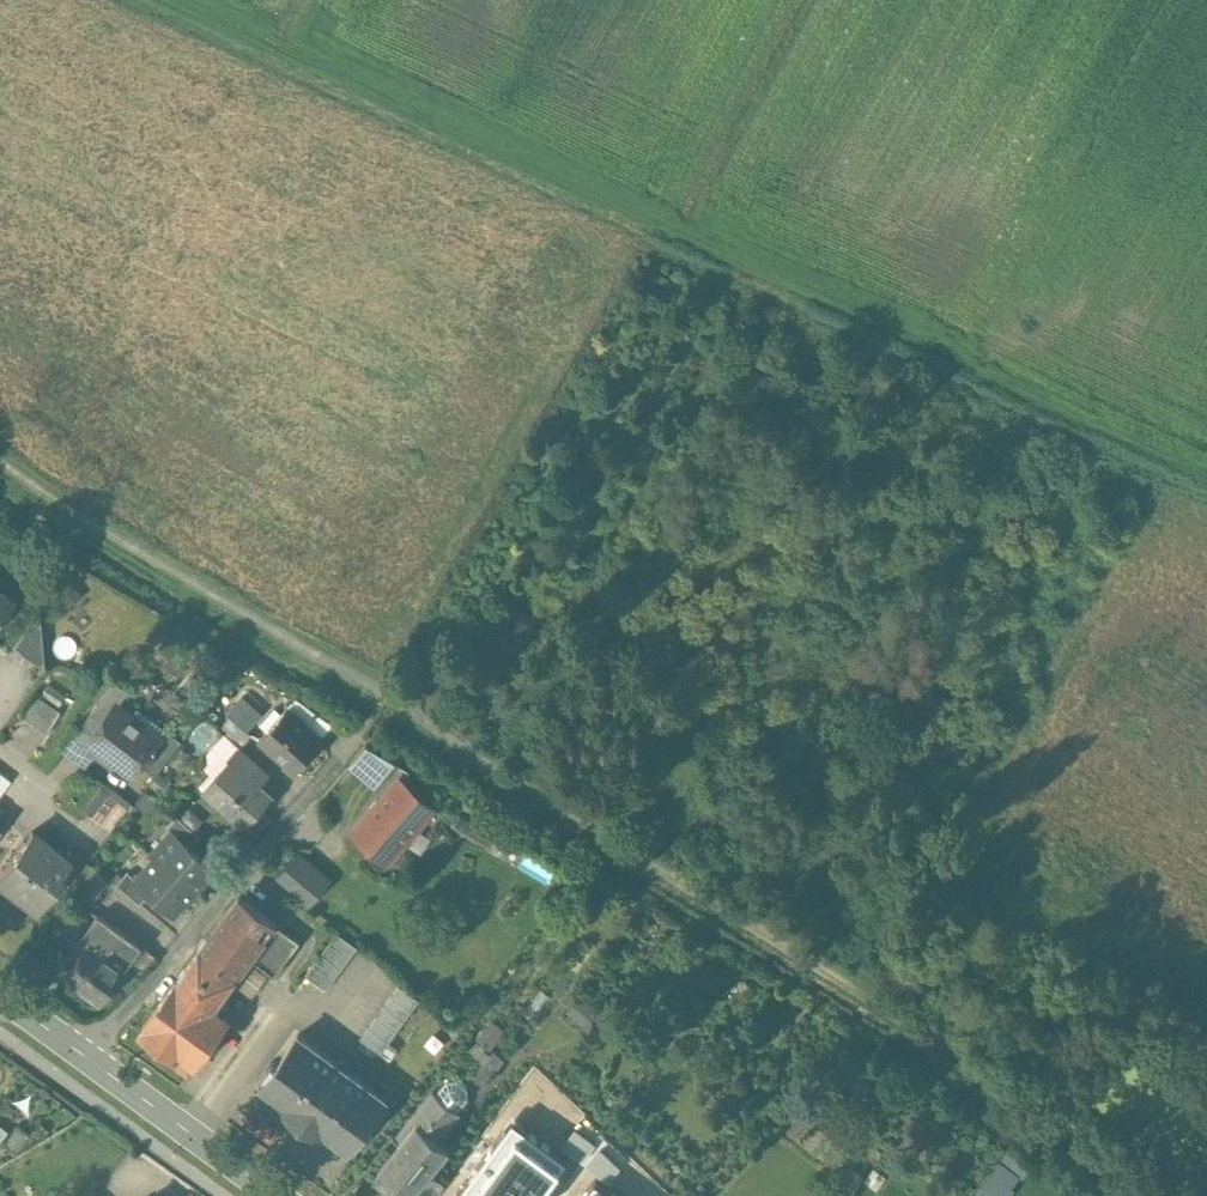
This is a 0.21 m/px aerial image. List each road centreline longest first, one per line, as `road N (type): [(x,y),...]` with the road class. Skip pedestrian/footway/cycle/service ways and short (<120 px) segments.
road 1 (track): [(1153,1195),(456,732),(43,482),(0,448)]
road 2 (residential): [(82,1061),(355,742),(385,692)]
road 3 (secondary): [(273,1195),(82,1061)]

